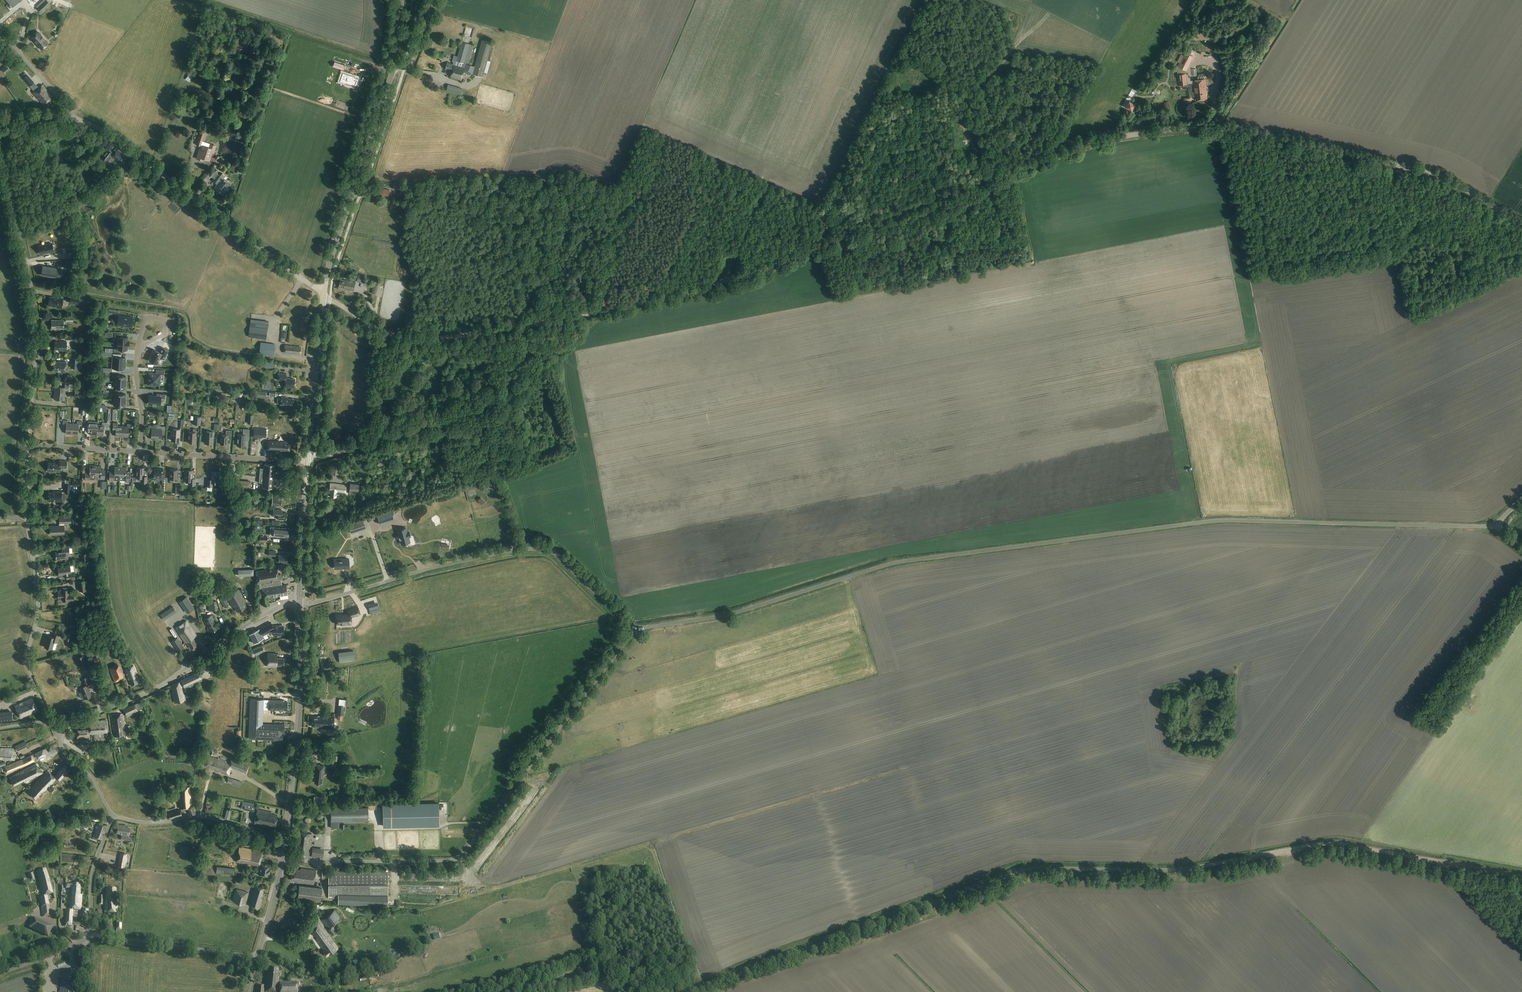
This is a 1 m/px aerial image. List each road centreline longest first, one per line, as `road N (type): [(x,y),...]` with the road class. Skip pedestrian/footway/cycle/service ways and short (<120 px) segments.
road 1 (tertiary): [(1521,223),(1424,172),(1206,126),(1101,140),(922,200),(742,275),(528,325),(411,339),(323,293)]
road 2 (unclassified): [(636,631),(726,616),(891,564),(1196,523),(1497,524)]
road 3 (unclassified): [(703,991),(1031,869),(1184,870)]
road 4 (unclassified): [(282,860),(461,856),(636,631)]
road 5 (unclassified): [(636,631),(544,549),(431,568),(300,605)]
road 6 (unclassified): [(28,445),(37,318),(0,137)]
road 7 (tertiary): [(323,293),(391,74),(401,0)]
road 8 (tertiary): [(323,293),(80,120)]
road 9 (track): [(1436,862),(1332,844),(1184,870)]
road 10 (unclassified): [(300,601),(258,618),(155,689),(81,719)]
road 11 (tertiary): [(285,840),(298,727),(300,605)]
road 12 (unclassified): [(51,721),(26,662),(38,601),(26,516)]
road 13 (track): [(987,178),(964,112),(969,95),(1008,57),(1035,0)]
road 14 (track): [(346,450),(524,388)]
road 15 (unclassified): [(285,840),(213,818),(111,817)]
road 16 (tertiary): [(307,461),(323,293)]
road 17 (residential): [(307,461),(140,452)]
road 18 (unclassified): [(257,957),(91,937)]
road 19 (track): [(513,327),(543,274),(531,207),(545,174)]
road 20 (track): [(1251,131),(1267,271)]
road 21 (tertiary): [(300,601),(307,461)]
road 22 (residential): [(91,937),(92,878),(111,817)]
road 23 (unclassified): [(0,30),(80,120)]
road 24 (track): [(1521,946),(1436,862)]

